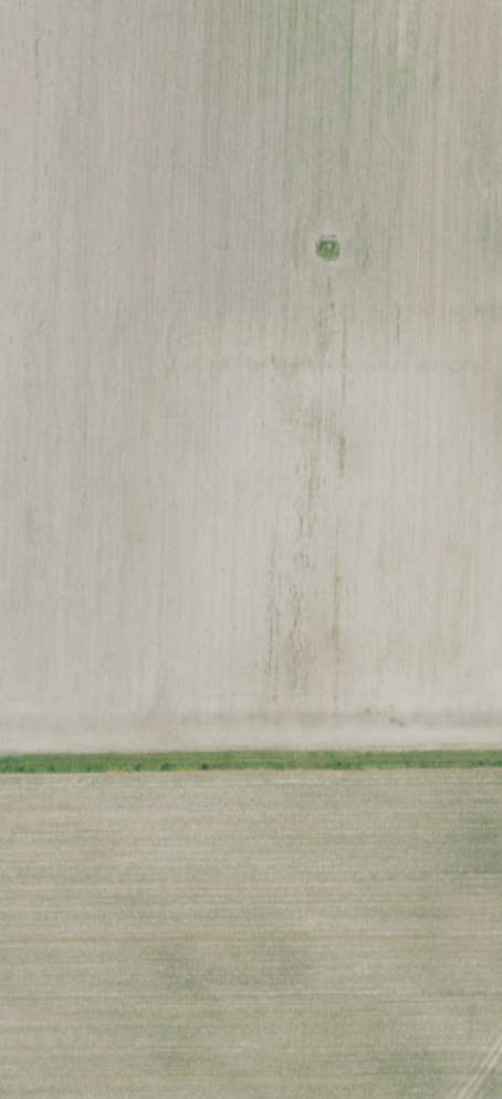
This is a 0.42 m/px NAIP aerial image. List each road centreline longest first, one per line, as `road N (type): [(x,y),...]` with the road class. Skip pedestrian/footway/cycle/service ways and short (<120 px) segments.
road 1 (track): [(0,761),(501,755)]

